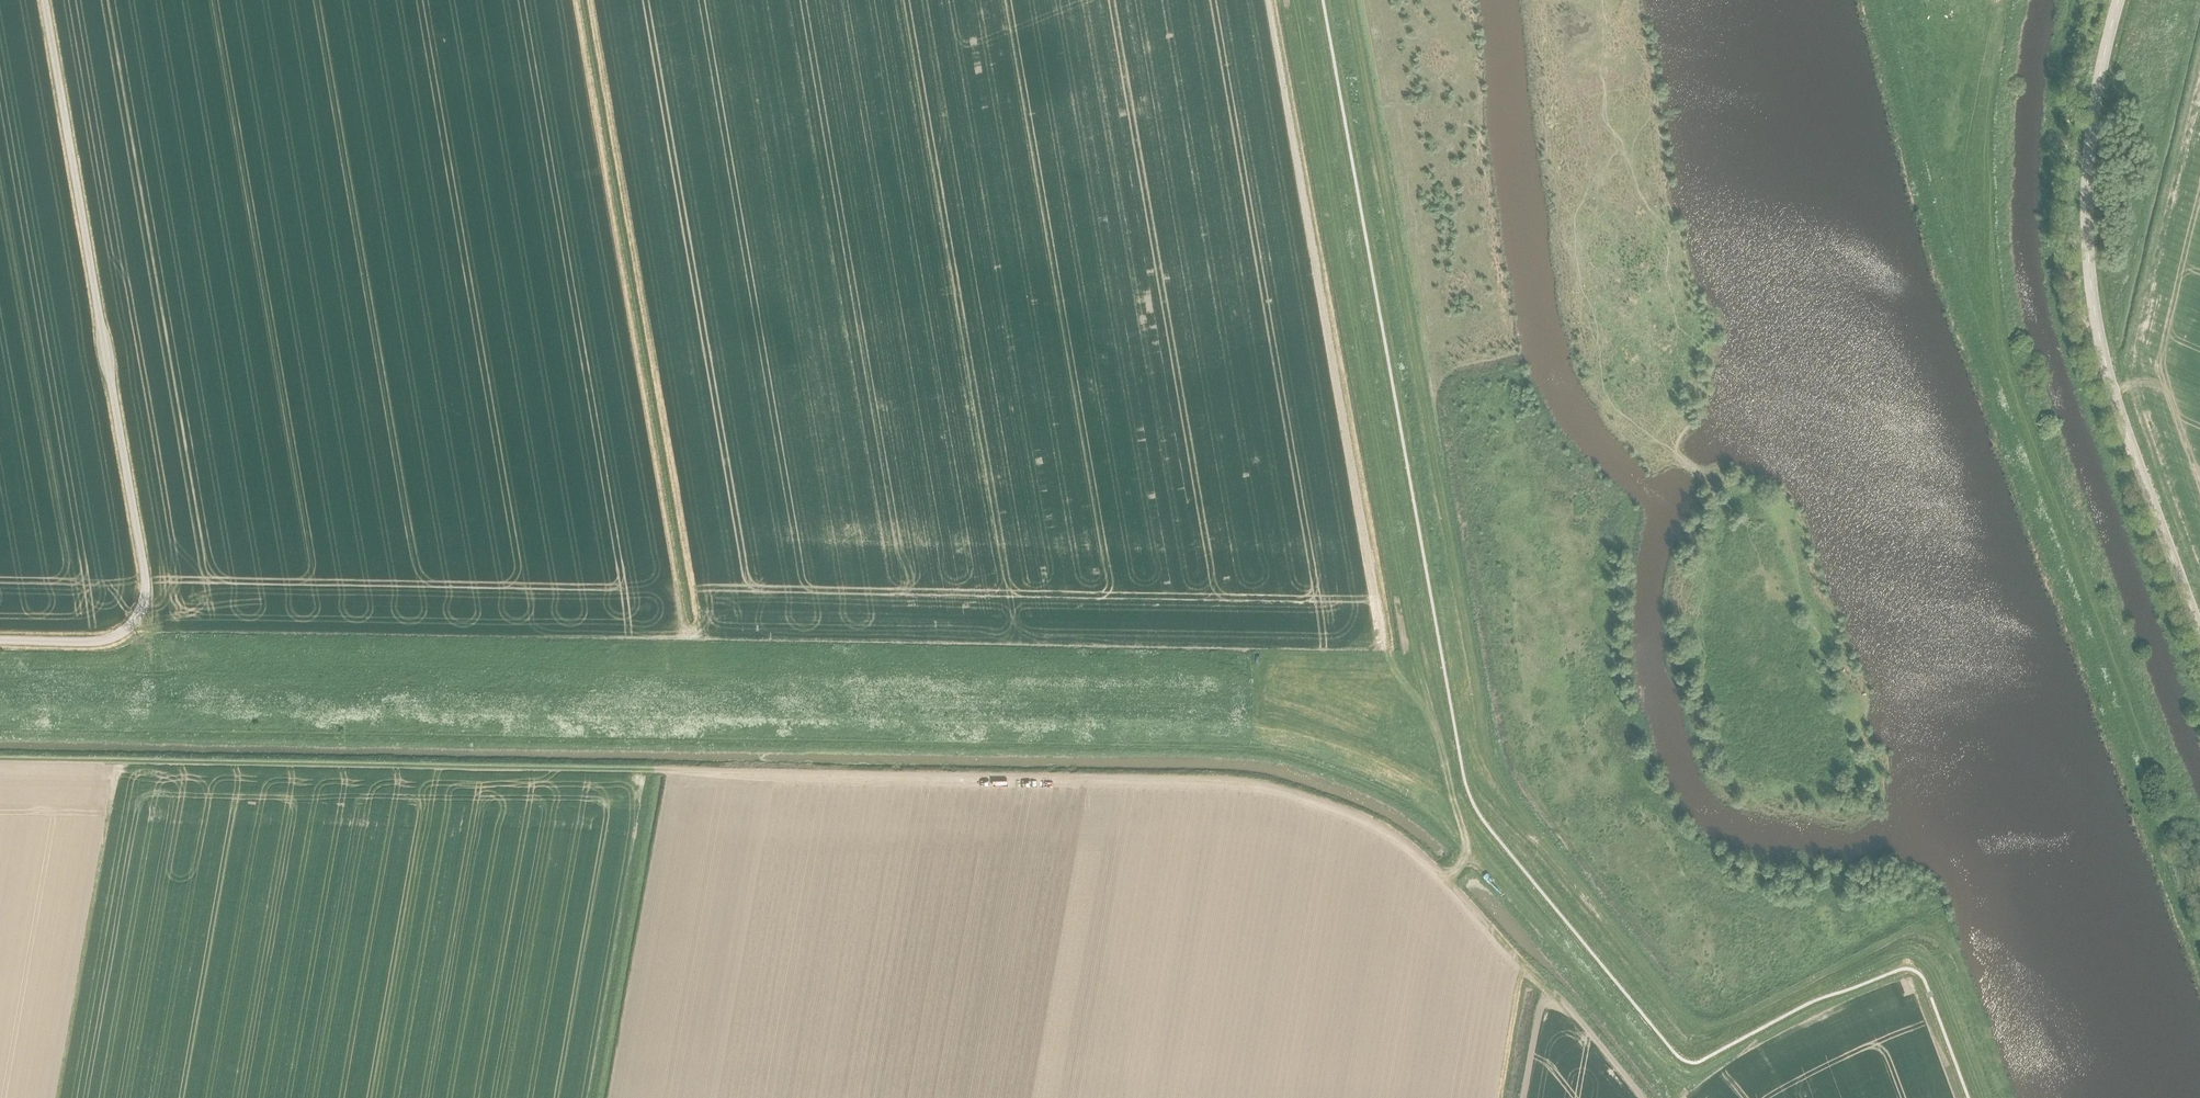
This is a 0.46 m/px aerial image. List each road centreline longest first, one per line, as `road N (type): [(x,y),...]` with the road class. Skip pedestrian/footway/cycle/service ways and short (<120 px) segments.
road 1 (unclassified): [(0,641),(110,640),(129,628),(145,602),(45,0)]
road 2 (tertiary): [(2118,0),(2091,125),(2091,287),(2118,412),(2199,630)]

